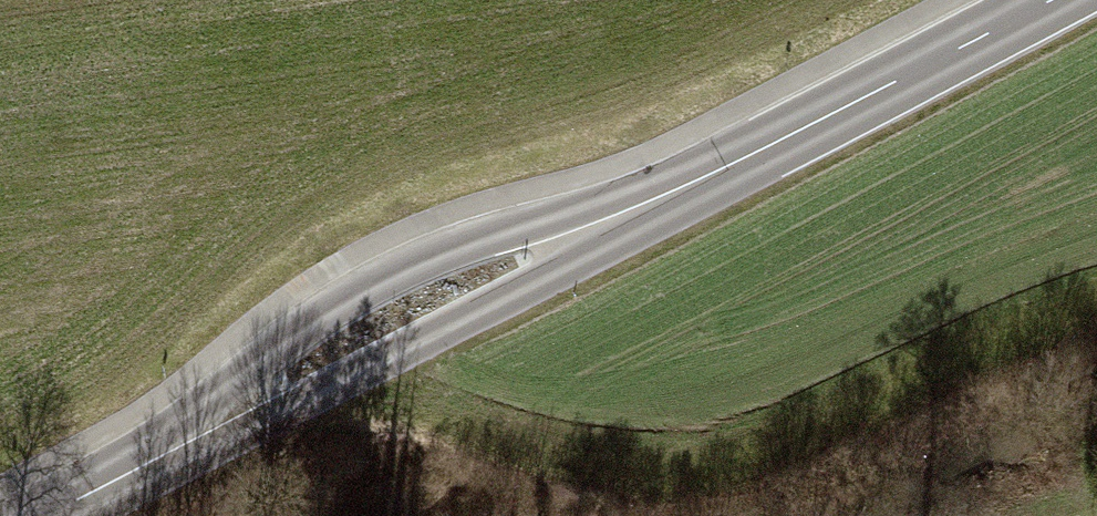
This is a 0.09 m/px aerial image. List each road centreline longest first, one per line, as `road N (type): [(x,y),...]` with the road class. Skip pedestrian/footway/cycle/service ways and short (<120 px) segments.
road 1 (secondary): [(696,192),(460,253),(325,315),(88,495)]
road 2 (secondary): [(88,495),(169,467),(632,237),(696,192)]
road 3 (secondary): [(696,192),(1069,0)]

